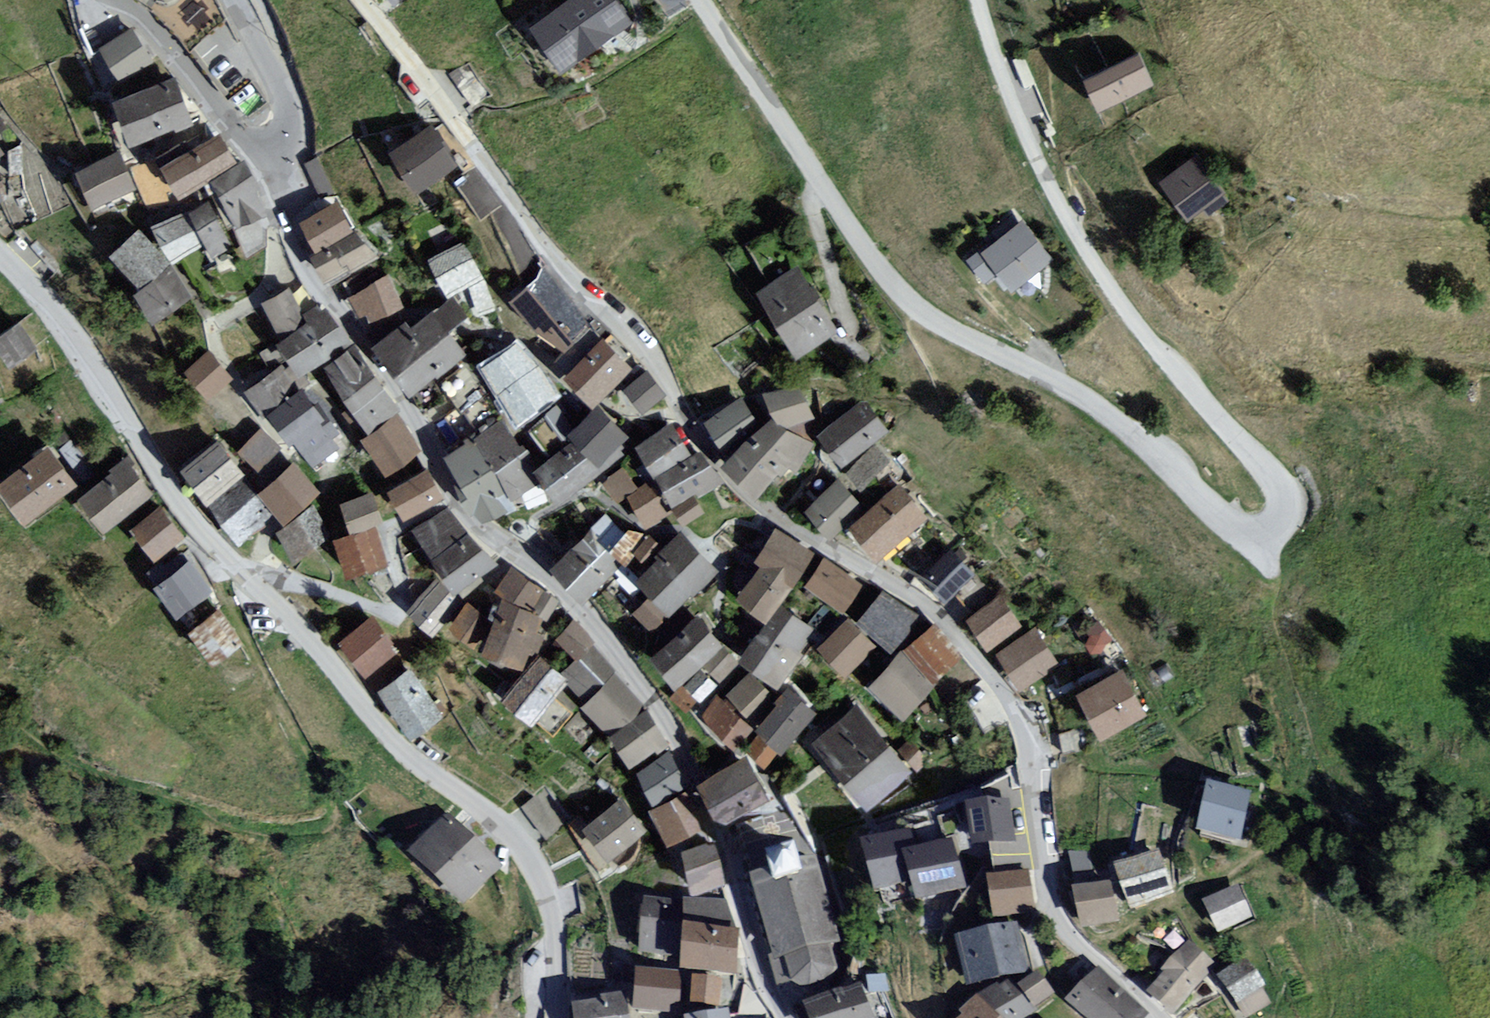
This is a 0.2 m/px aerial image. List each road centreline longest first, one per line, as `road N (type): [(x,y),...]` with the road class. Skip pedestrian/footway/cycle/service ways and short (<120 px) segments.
road 1 (unclassified): [(698,0),(892,286),(918,311),(1111,415),(1246,531),(1279,529),(1288,515),(1280,484),(1123,313),(1062,213),(1016,115),(977,0)]
road 2 (unclassified): [(352,0),(592,306),(669,390),(706,455),(745,499),(933,617),(1024,731),(1050,918),(1149,1017)]
road 3 (tertiary): [(272,176),(300,270),(385,375),(454,501),(493,546),(529,564),(565,598),(660,713),(785,1017)]
road 4 (unclassified): [(0,253),(74,342),(171,494),(212,544),(312,644),(390,739),(518,841),(541,884),(551,928),(556,1017)]
road 5 (tertiary): [(102,0),(190,74),(272,176)]
road 6 (unclassified): [(272,176),(287,151),(285,106),(232,0)]

